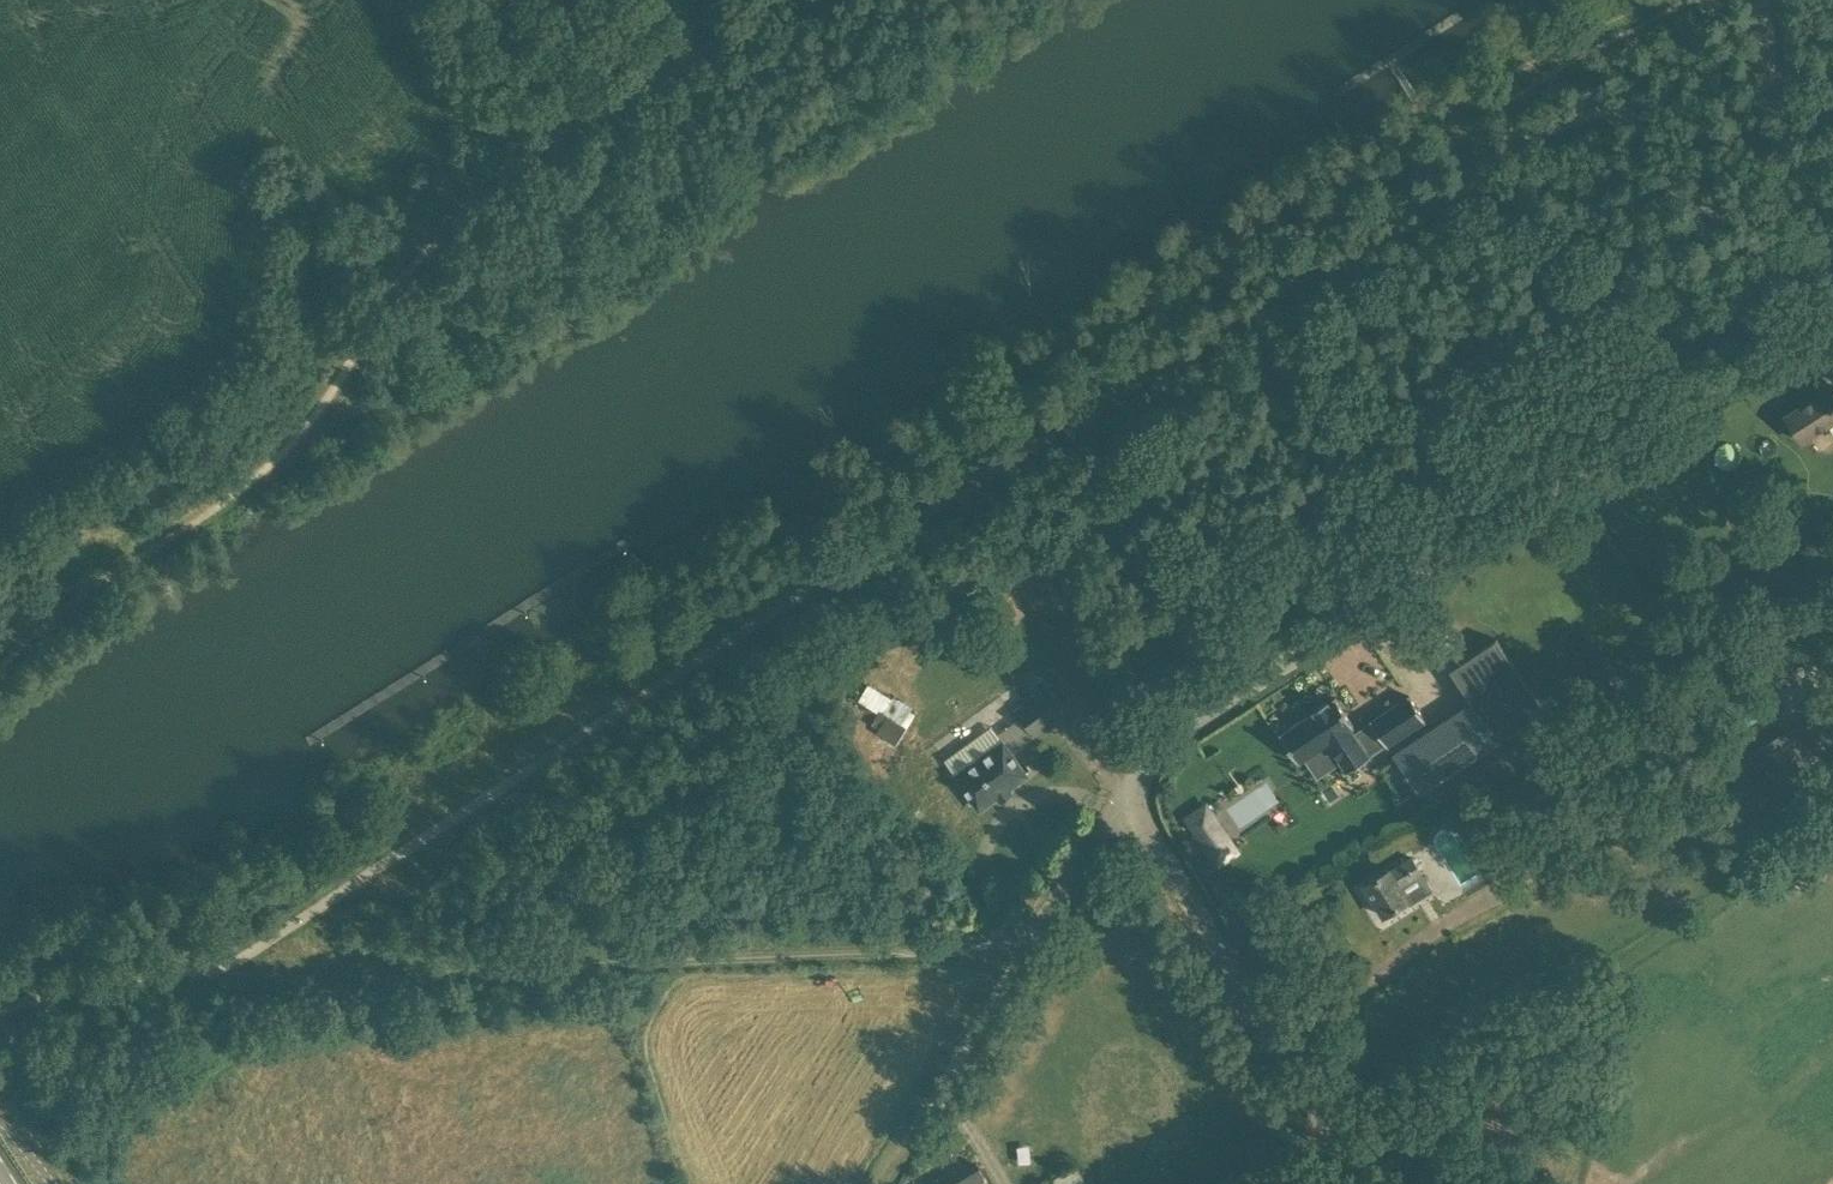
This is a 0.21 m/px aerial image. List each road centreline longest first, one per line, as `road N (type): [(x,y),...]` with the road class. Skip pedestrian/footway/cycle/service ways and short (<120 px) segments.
road 1 (unclassified): [(1114,810),(1141,767),(1181,733),(1832,317)]
road 2 (track): [(229,965),(1031,943)]
road 3 (unclassified): [(1370,1183),(1146,828),(1114,810)]
road 4 (unclassified): [(942,1087),(1114,810)]
road 5 (track): [(0,1014),(57,990),(229,965)]

